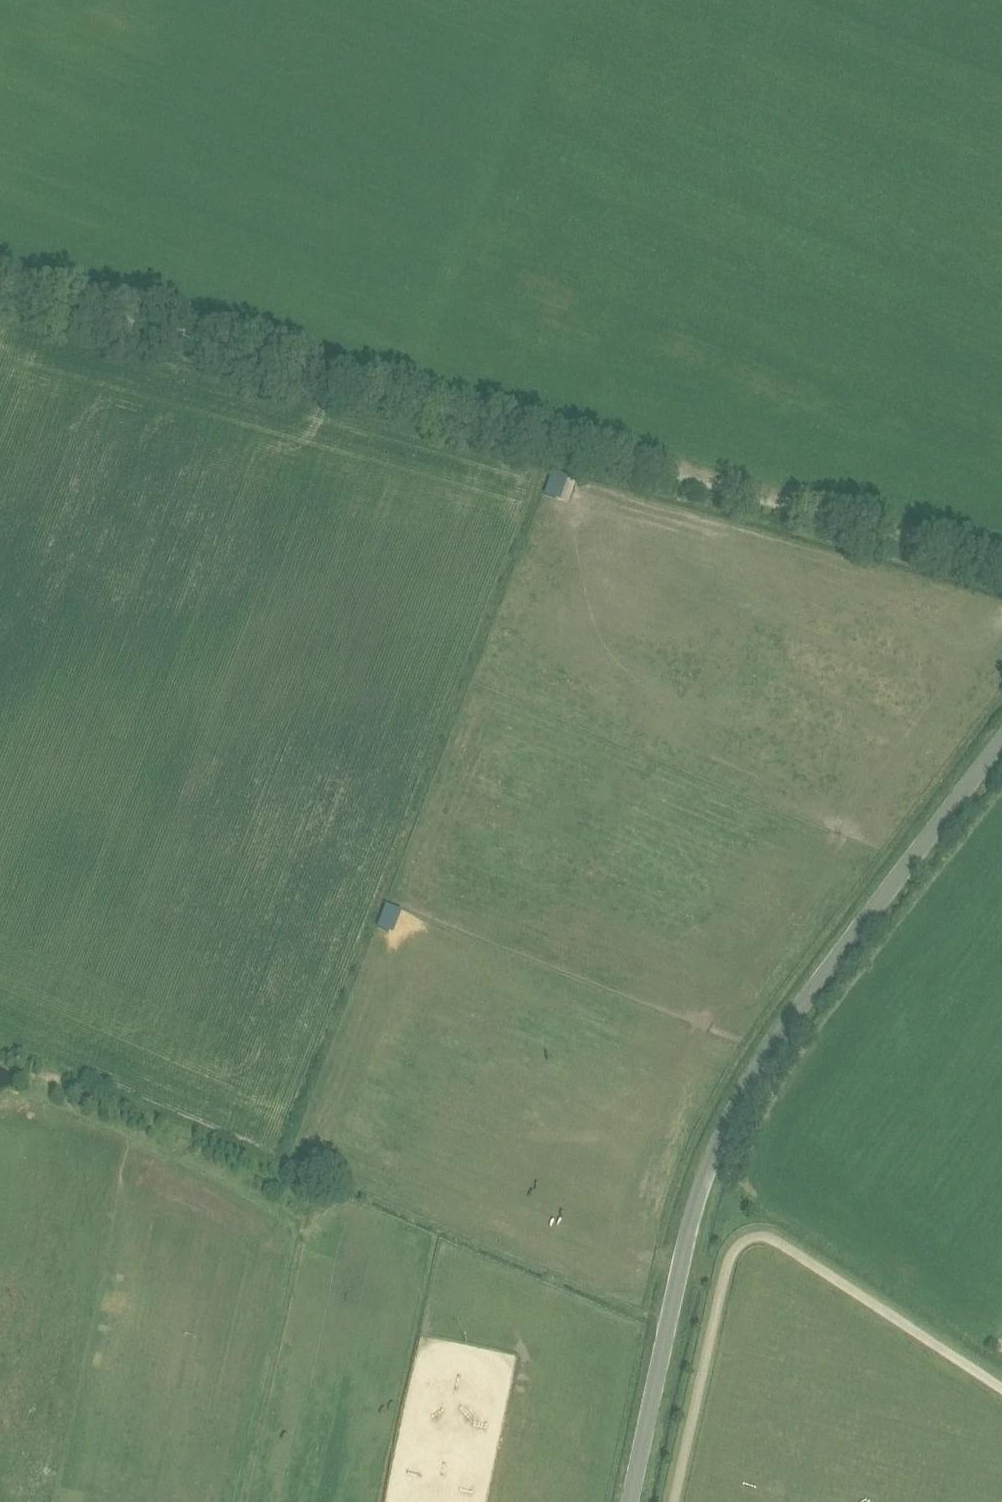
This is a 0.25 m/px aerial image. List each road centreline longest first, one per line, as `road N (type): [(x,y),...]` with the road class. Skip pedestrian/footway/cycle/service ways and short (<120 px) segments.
road 1 (track): [(0,284),(1001,570)]
road 2 (unclassified): [(631,1501),(686,1246),(724,1139),(759,1072),(1001,734)]
road 3 (track): [(673,1501),(726,1258),(753,1234),(775,1238),(1001,1386)]

